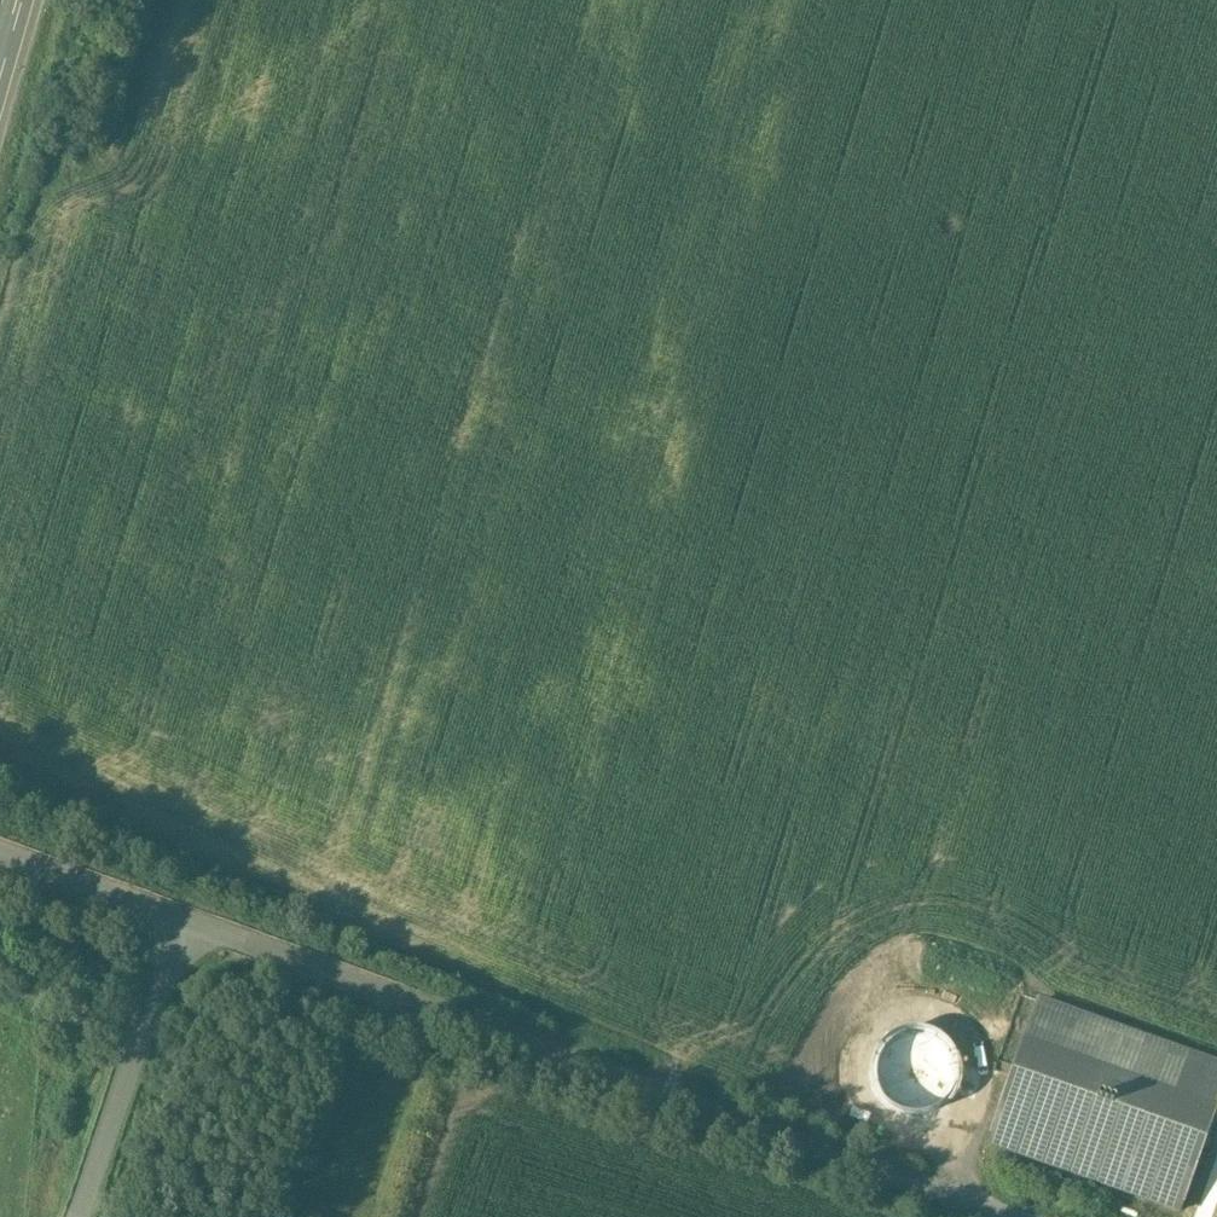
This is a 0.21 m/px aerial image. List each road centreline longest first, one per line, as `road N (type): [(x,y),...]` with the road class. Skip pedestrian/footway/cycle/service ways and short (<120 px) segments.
road 1 (unclassified): [(0,858),(991,1216)]

